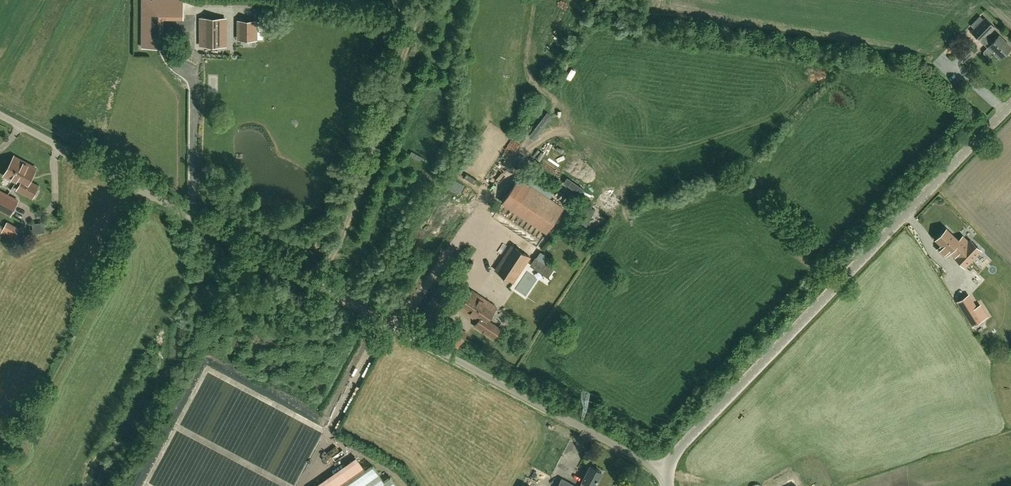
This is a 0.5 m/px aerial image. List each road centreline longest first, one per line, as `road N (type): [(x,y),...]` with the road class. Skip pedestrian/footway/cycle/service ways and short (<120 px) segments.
road 1 (unclassified): [(662,475),(0,117)]
road 2 (unclassified): [(662,475),(1010,101)]

